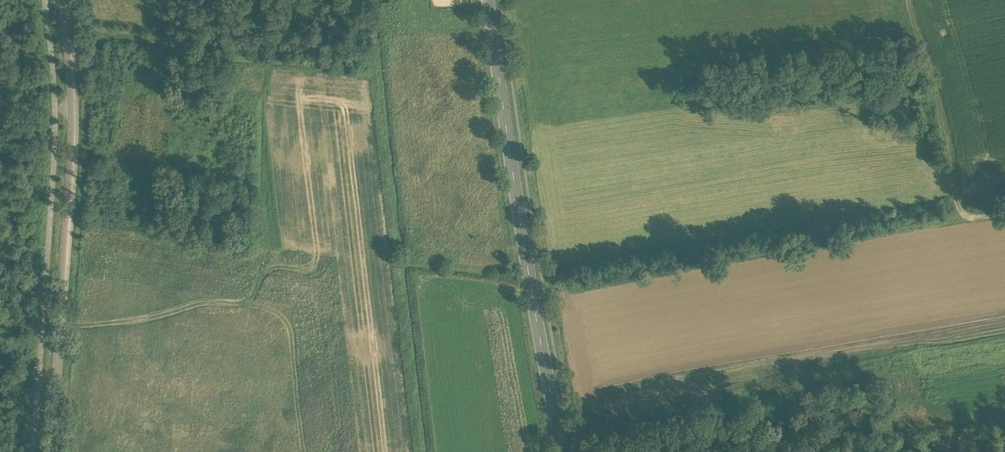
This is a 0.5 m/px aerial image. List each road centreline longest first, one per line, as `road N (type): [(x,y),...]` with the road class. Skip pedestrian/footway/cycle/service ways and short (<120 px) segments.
road 1 (tertiary): [(566,451),(491,0)]
road 2 (tertiary): [(53,451),(72,157),(63,0)]
road 3 (track): [(1004,212),(973,216),(956,201),(908,0)]

